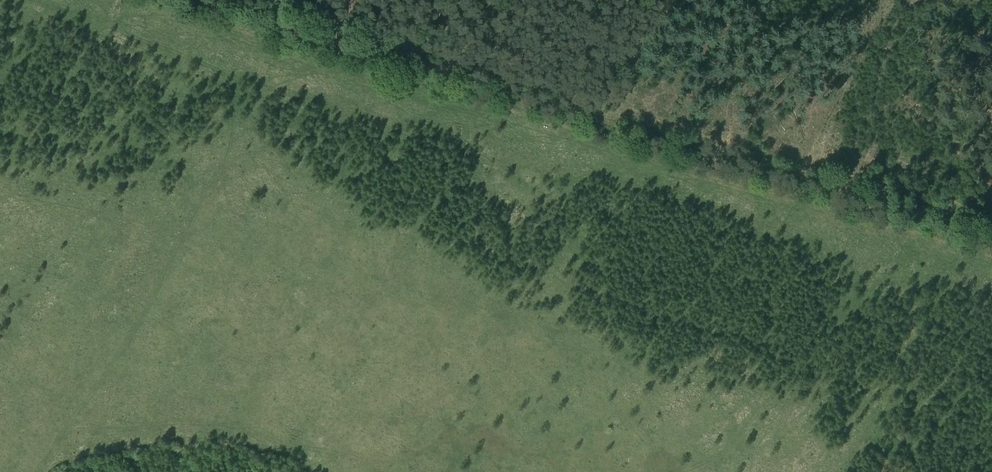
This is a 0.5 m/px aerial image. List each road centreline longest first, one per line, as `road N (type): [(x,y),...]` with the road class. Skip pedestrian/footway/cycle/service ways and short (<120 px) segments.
road 1 (track): [(357,43),(828,189),(870,183),(974,210)]
road 2 (track): [(190,58),(231,86),(227,153),(153,296),(38,471)]

